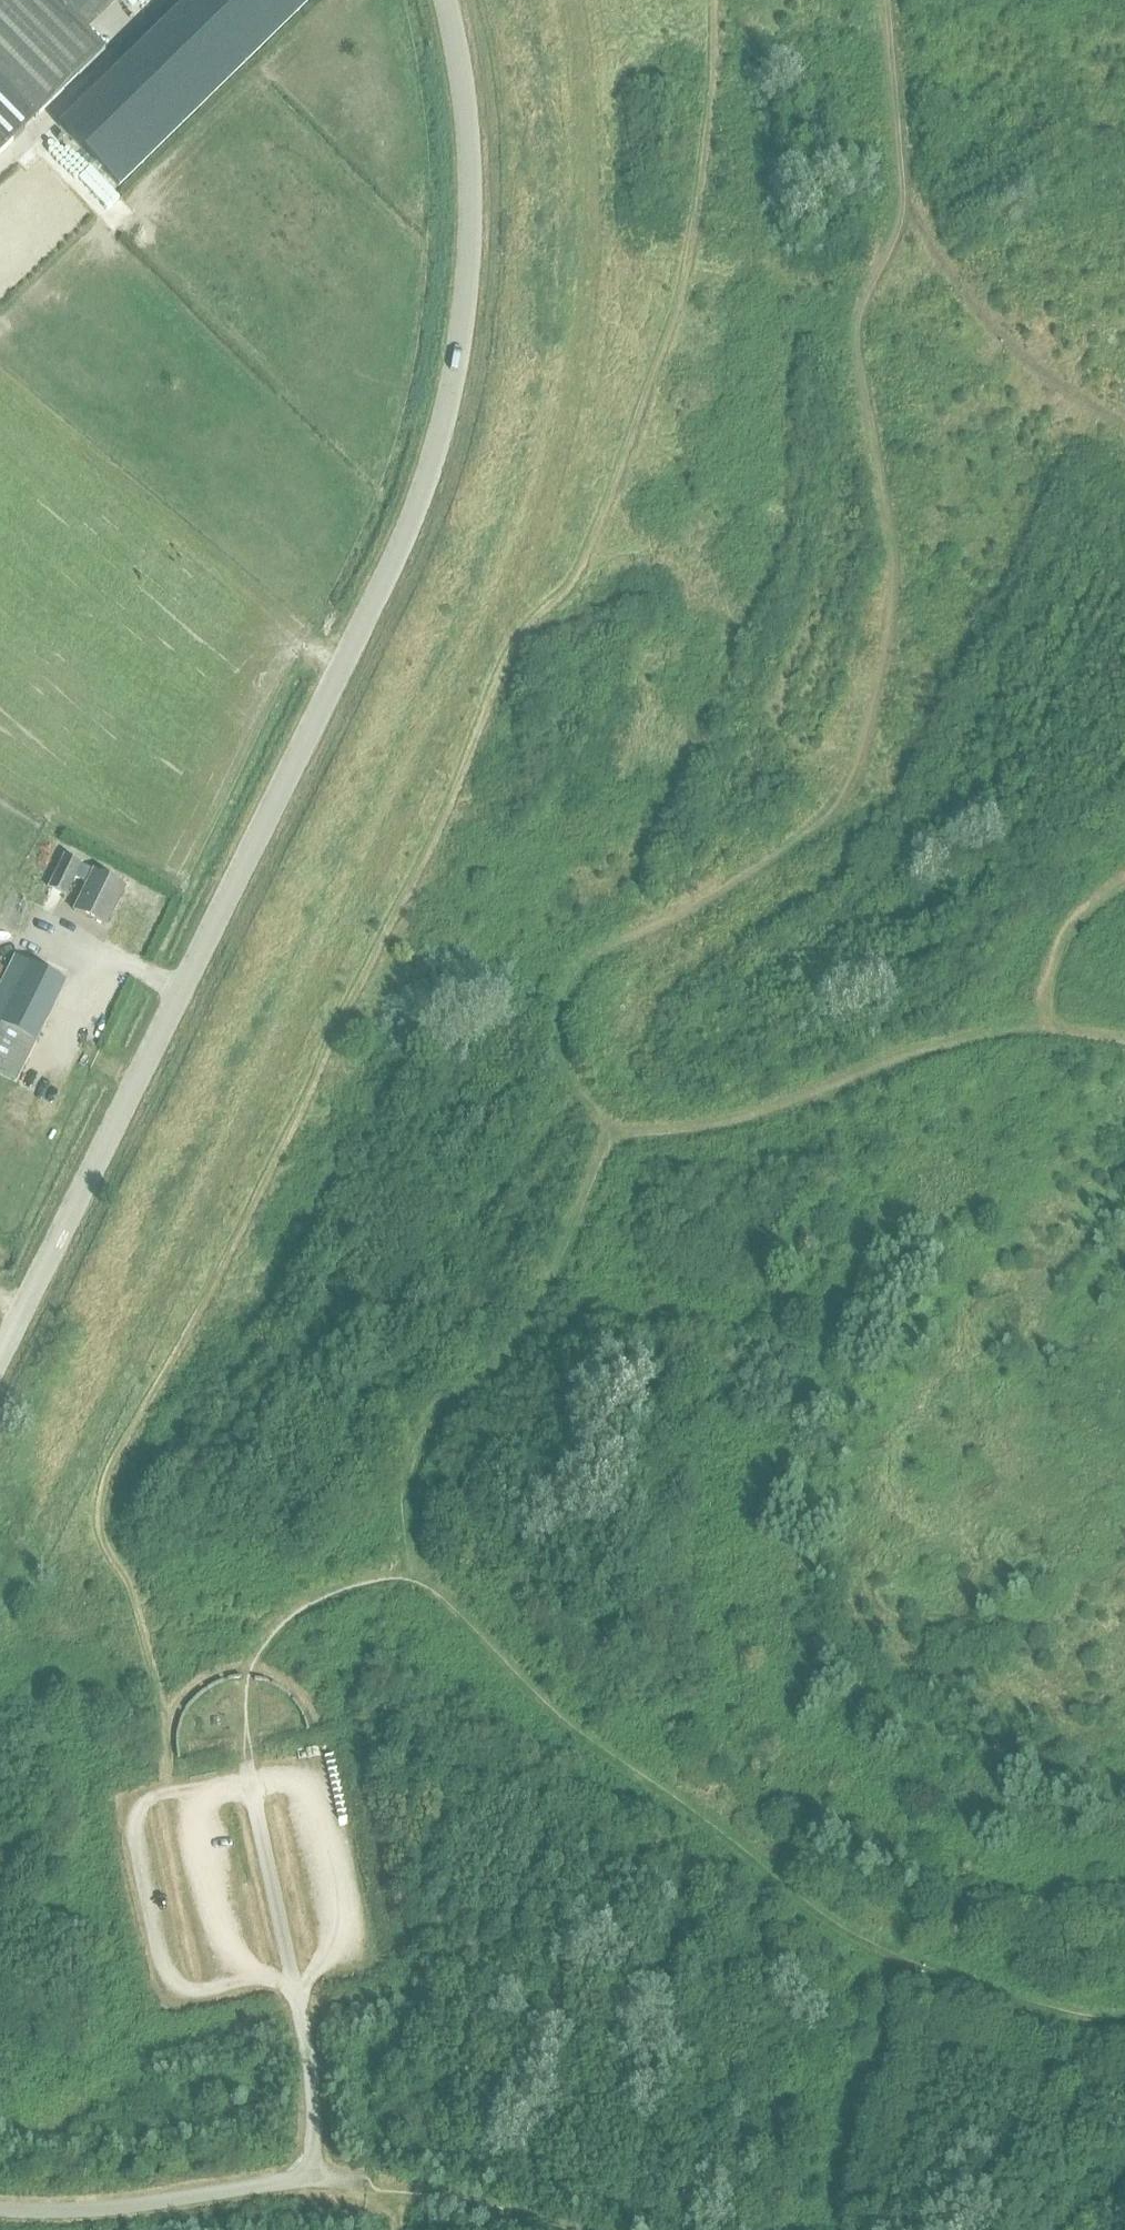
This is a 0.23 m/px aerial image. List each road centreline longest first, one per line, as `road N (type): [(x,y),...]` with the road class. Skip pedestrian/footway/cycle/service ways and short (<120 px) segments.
road 1 (unclassified): [(0,1357),(396,554),(452,389),(471,230),(461,87),(441,0)]

